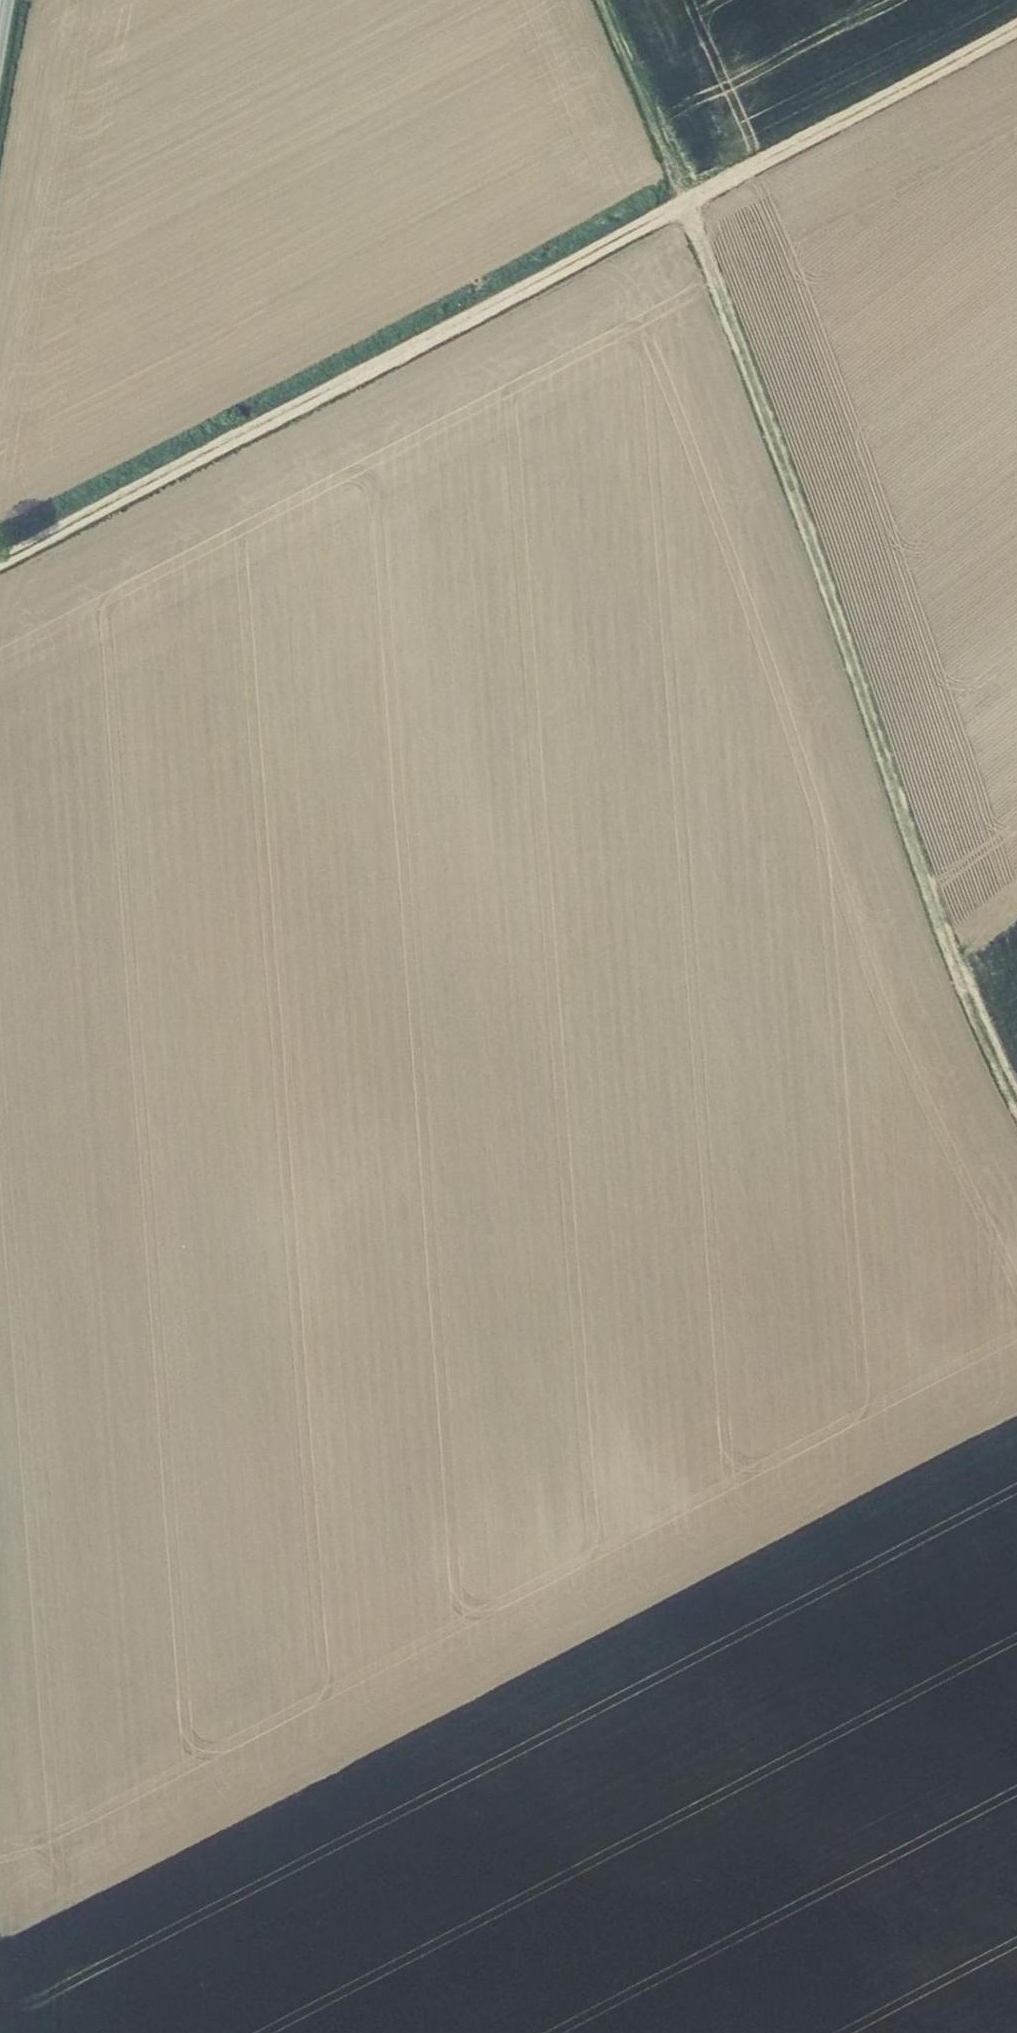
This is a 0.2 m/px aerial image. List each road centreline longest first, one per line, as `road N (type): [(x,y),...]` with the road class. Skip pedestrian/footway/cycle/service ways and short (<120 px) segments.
road 1 (track): [(693,200),(960,976),(1016,1090)]
road 2 (track): [(693,200),(0,560)]
road 3 (track): [(1016,18),(693,200)]
road 4 (track): [(693,200),(605,0)]

